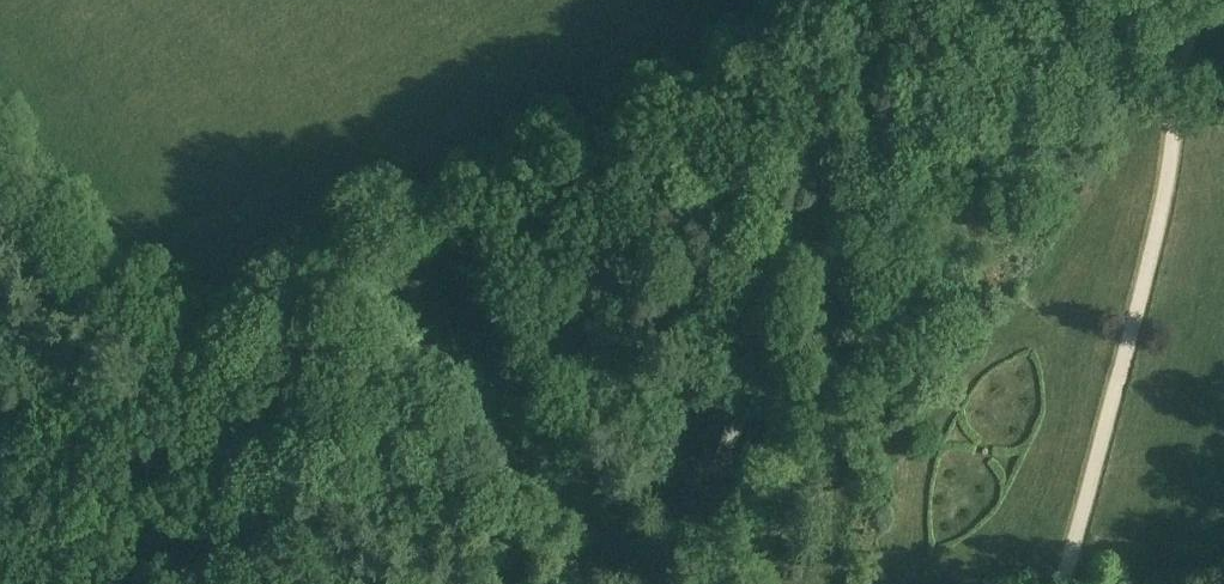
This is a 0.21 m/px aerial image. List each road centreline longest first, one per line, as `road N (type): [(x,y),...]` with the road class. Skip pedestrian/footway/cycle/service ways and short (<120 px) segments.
road 1 (track): [(866,0),(736,101),(551,167),(394,257),(336,317),(307,433),(141,346)]
road 2 (track): [(1206,0),(1185,60),(1154,243),(1063,583)]
road 3 (track): [(786,583),(701,527),(448,487),(307,433)]

